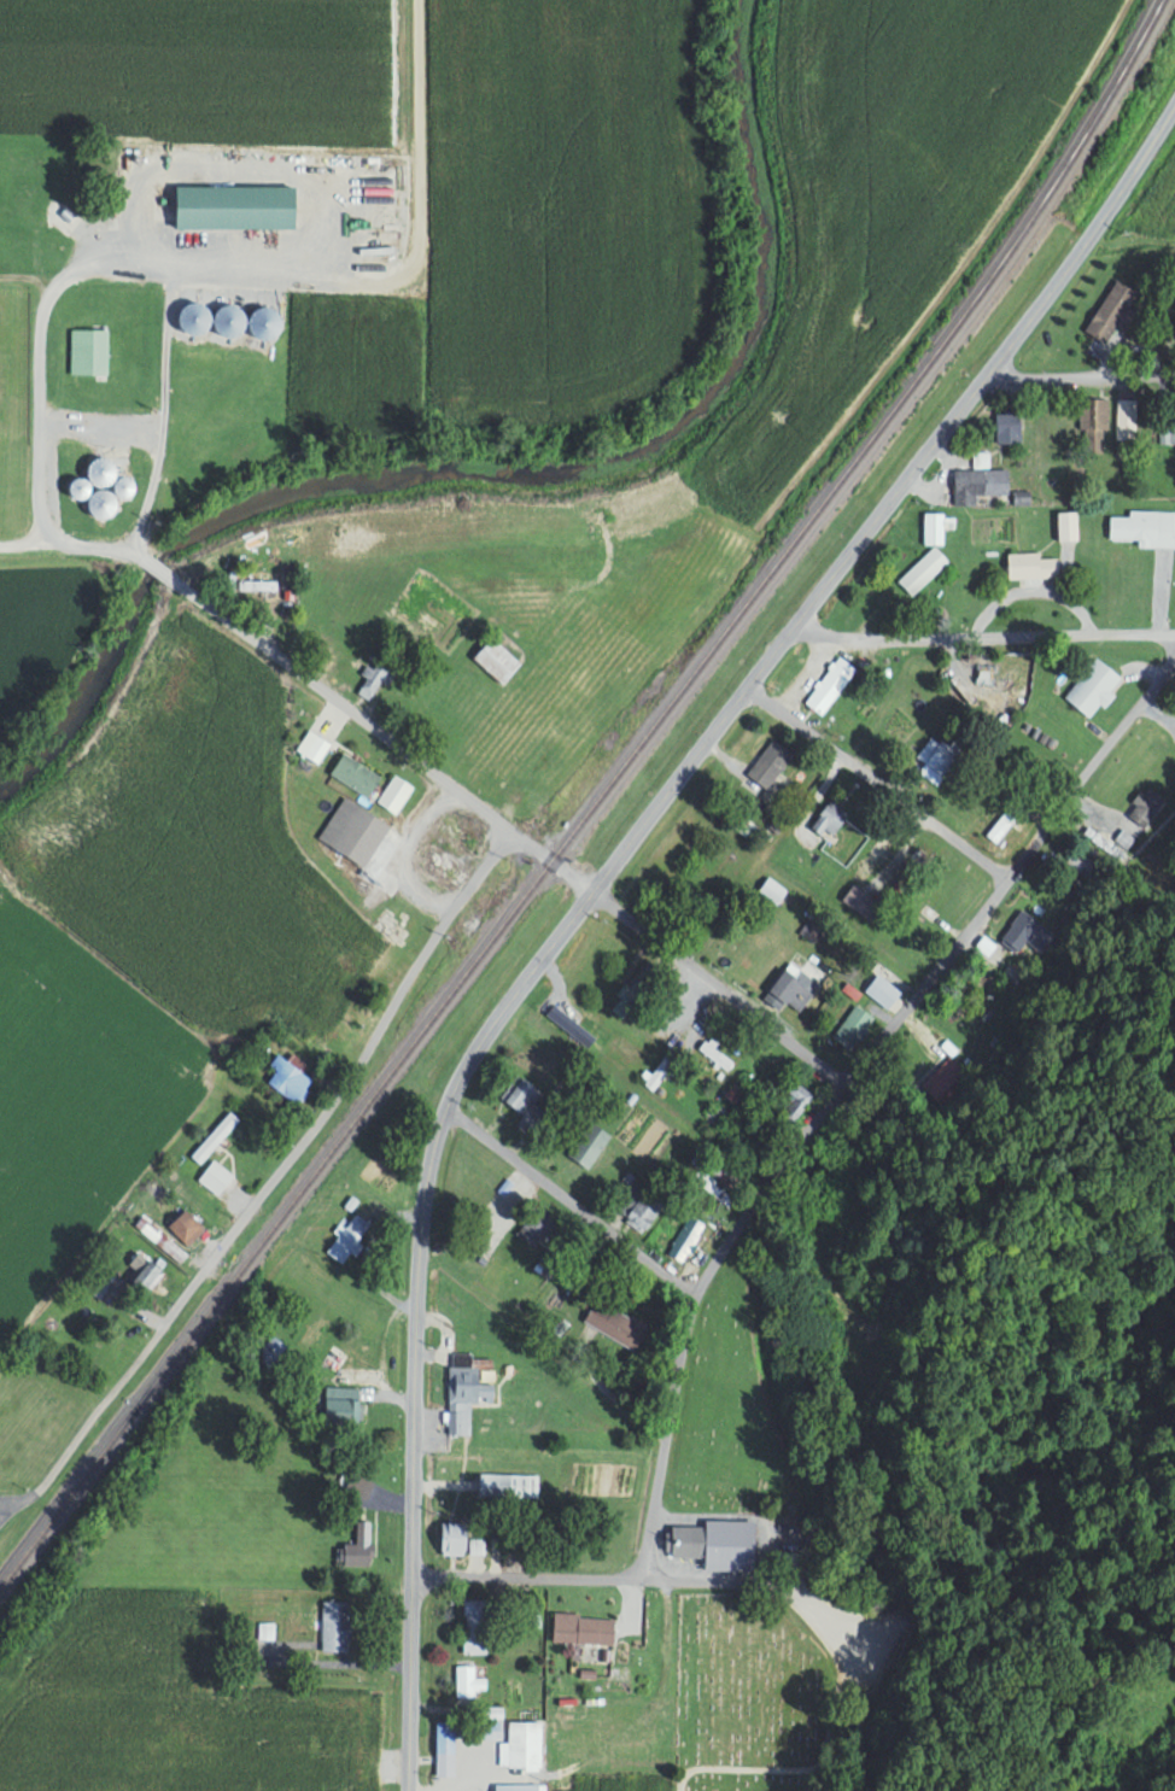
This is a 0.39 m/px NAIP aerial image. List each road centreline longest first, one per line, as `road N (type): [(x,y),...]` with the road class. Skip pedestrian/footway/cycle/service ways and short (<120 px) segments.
road 1 (tertiary): [(413,1579),(421,1223),(432,1151),(466,1065),(981,376)]
road 2 (residential): [(642,1575),(680,1346),(706,1271),(1174,652)]
road 3 (residential): [(47,544),(43,327),(57,289),(83,268),(317,281),(393,279),(410,270),(422,235),(421,0)]
road 4 (residential): [(511,829),(332,1100),(40,1489),(0,1501)]
road 5 (residential): [(591,890),(153,567)]
road 6 (residential): [(869,1657),(806,1603),(765,1581),(413,1579)]
road 7 (residential): [(1174,637),(825,639),(794,622)]
road 8 (tertiary): [(981,376),(1174,104)]
road 9 (residential): [(746,685),(796,715),(1005,879)]
road 10 (residential): [(848,1078),(591,890)]
road 11 (residential): [(695,1294),(445,1108)]
road 12 (tertiary): [(410,1790),(413,1579)]
road 13 (residential): [(981,376),(1174,375)]
road 14 (residential): [(153,567),(107,551),(0,546)]

